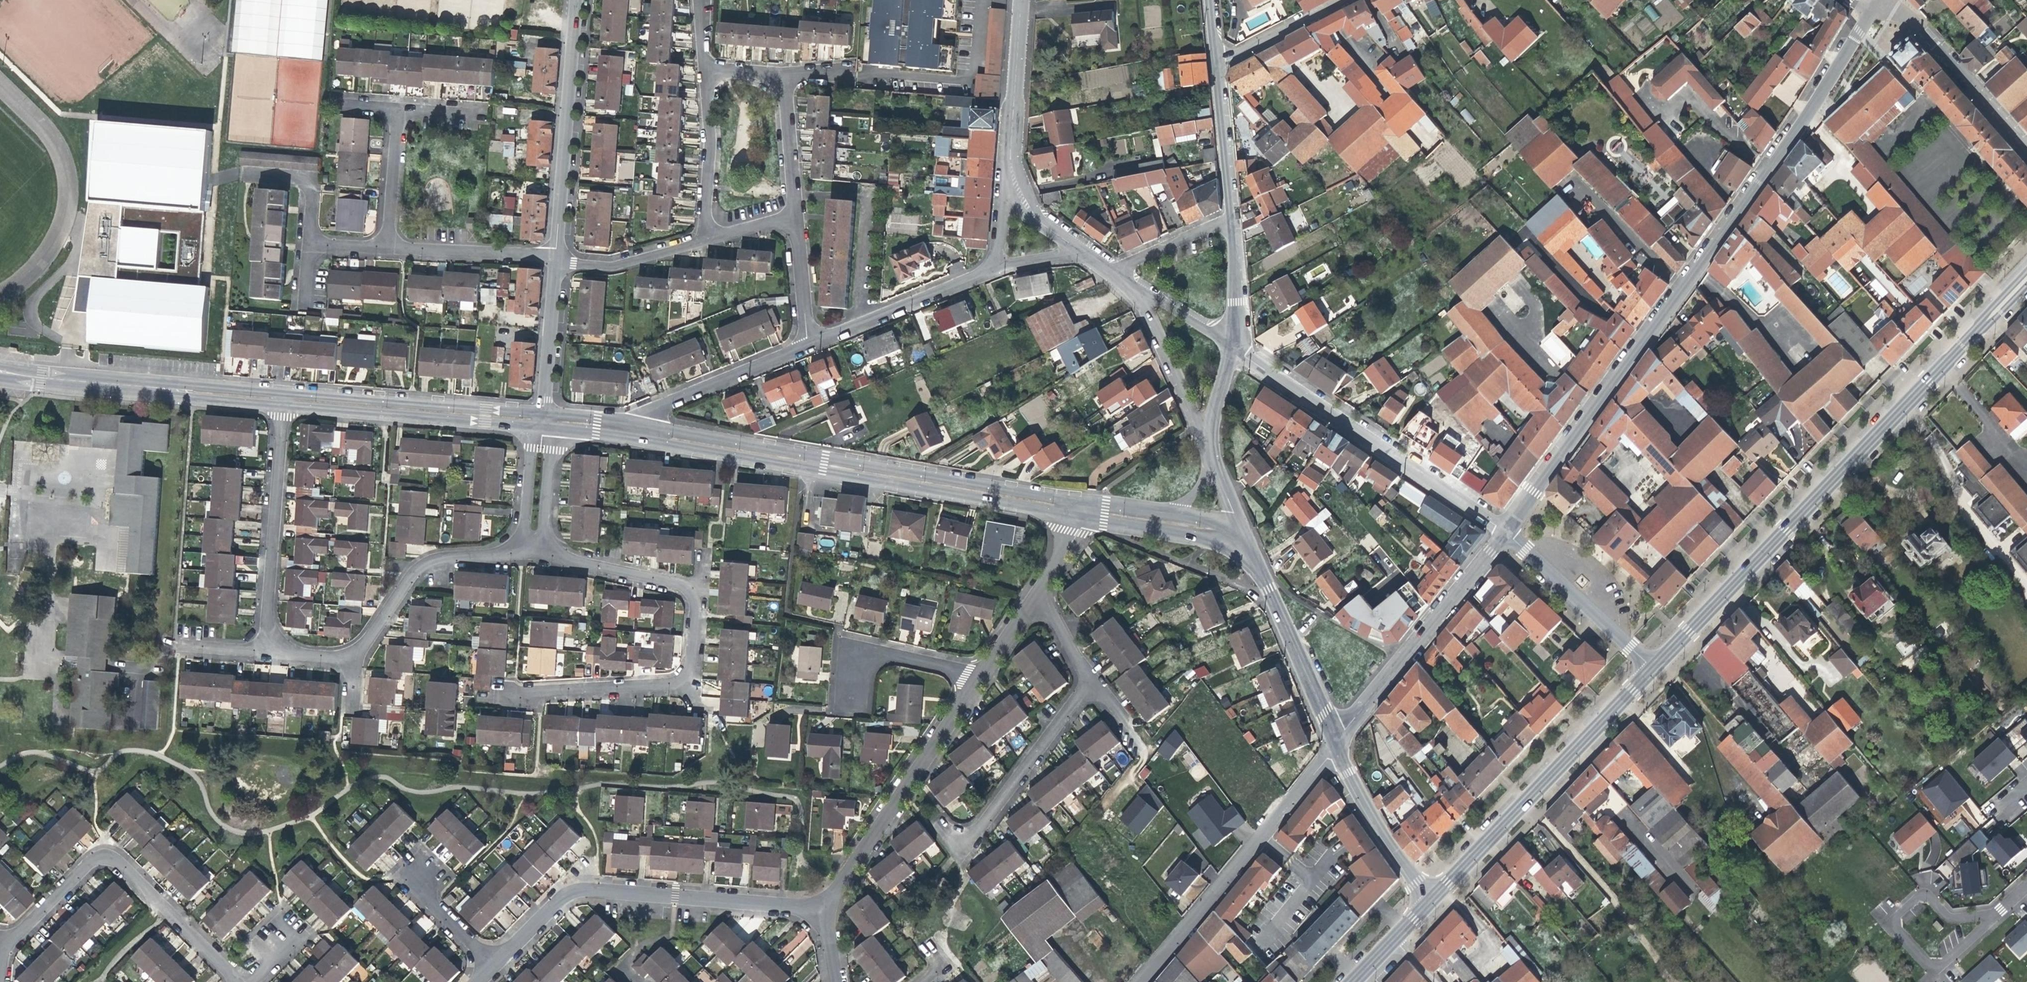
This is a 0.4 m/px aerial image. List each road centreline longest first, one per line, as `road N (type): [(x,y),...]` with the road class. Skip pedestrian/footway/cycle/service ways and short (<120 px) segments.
road 1 (residential): [(1868,11),(1505,533)]
road 2 (secondary): [(2026,277),(1652,667)]
road 3 (residential): [(1088,509),(642,433)]
road 4 (residential): [(539,536),(575,563),(686,589),(693,610),(689,665),(665,683),(513,696)]
road 5 (residential): [(818,903),(578,891),(557,900),(492,965)]
road 6 (residential): [(1230,345),(1505,533)]
road 7 (secondary): [(1652,667),(1428,901)]
road 8 (residential): [(5,946),(86,866),(107,859),(232,981)]
road 9 (residential): [(1142,981),(1335,744)]
road 10 (residential): [(978,677),(837,887),(818,903)]
road 11 (residential): [(1505,533),(1335,744)]
road 12 (residential): [(575,0),(554,255)]
road 13 (residential): [(533,420),(283,399)]
road 14 (residential): [(283,399),(266,607),(277,646)]
road 15 (residential): [(283,399),(43,379)]
road 16 (residential): [(1249,552),(1335,744)]
road 17 (residential): [(351,653),(424,565),(516,550)]
road 18 (residential): [(1084,684),(979,828),(957,842)]
road 19 (residential): [(2026,148),(1916,22),(1887,0)]
road 20 (residential): [(1505,533),(1652,667)]
road 21 (residential): [(2001,908),(1955,918),(1925,897),(1899,914),(1901,935),(1925,962),(1951,957)]
road 22 (residential): [(983,272),(806,345)]
road 23 (residential): [(806,345),(659,406),(642,433)]
road 24 (residential): [(1335,744),(1371,819),(1428,901)]
road 25 (residential): [(1132,283),(1206,448)]
road 26 (residential): [(703,67),(703,242)]
road 27 (residential): [(385,249),(554,255)]
road 28 (residential): [(1249,552),(1210,532),(1088,509)]
road 29 (residential): [(553,262),(542,421)]
road 30 (residential): [(978,677),(880,655),(856,671),(850,700)]
road 31 (residential): [(1215,65),(1231,222)]
road 32 (residential): [(1008,157),(1019,0)]
road 33 (residential): [(553,262),(611,266),(703,242)]
road 34 (residential): [(795,216),(781,73)]
road 35 (residential): [(1342,0),(1215,65)]
road 36 (residential): [(397,109),(385,249)]
road 37 (residential): [(533,420),(516,550)]
road 38 (residential): [(806,345),(795,216)]
road 39 (residential): [(1008,157),(1029,209),(1087,252)]
road 40 (residential): [(1231,222),(1113,269)]
road 41 (residential): [(1231,222),(1230,345)]
road 42 (residential): [(308,245),(306,185),(249,172)]

